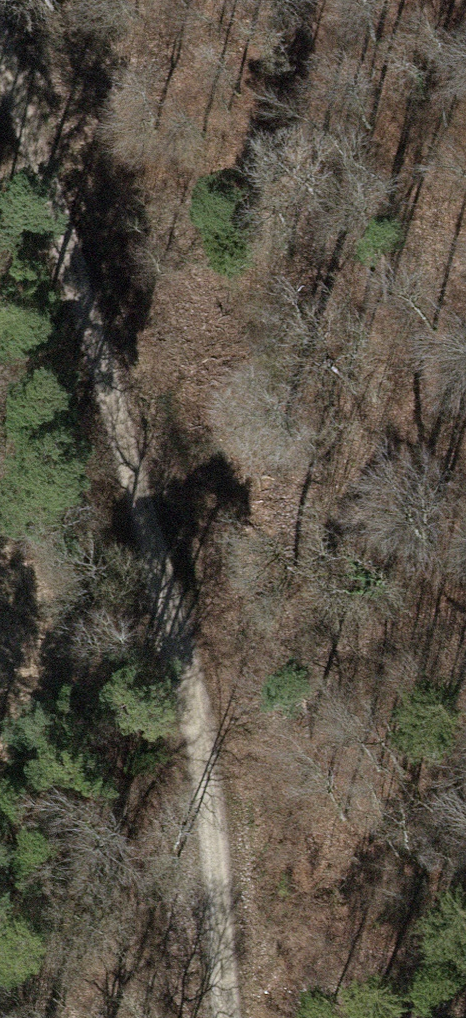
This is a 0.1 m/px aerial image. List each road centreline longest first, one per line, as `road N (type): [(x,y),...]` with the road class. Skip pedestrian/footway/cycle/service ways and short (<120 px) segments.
road 1 (track): [(229,1017),(221,744),(203,633),(52,154)]
road 2 (track): [(86,1017),(160,832),(221,744)]
road 3 (track): [(52,154),(3,0)]

